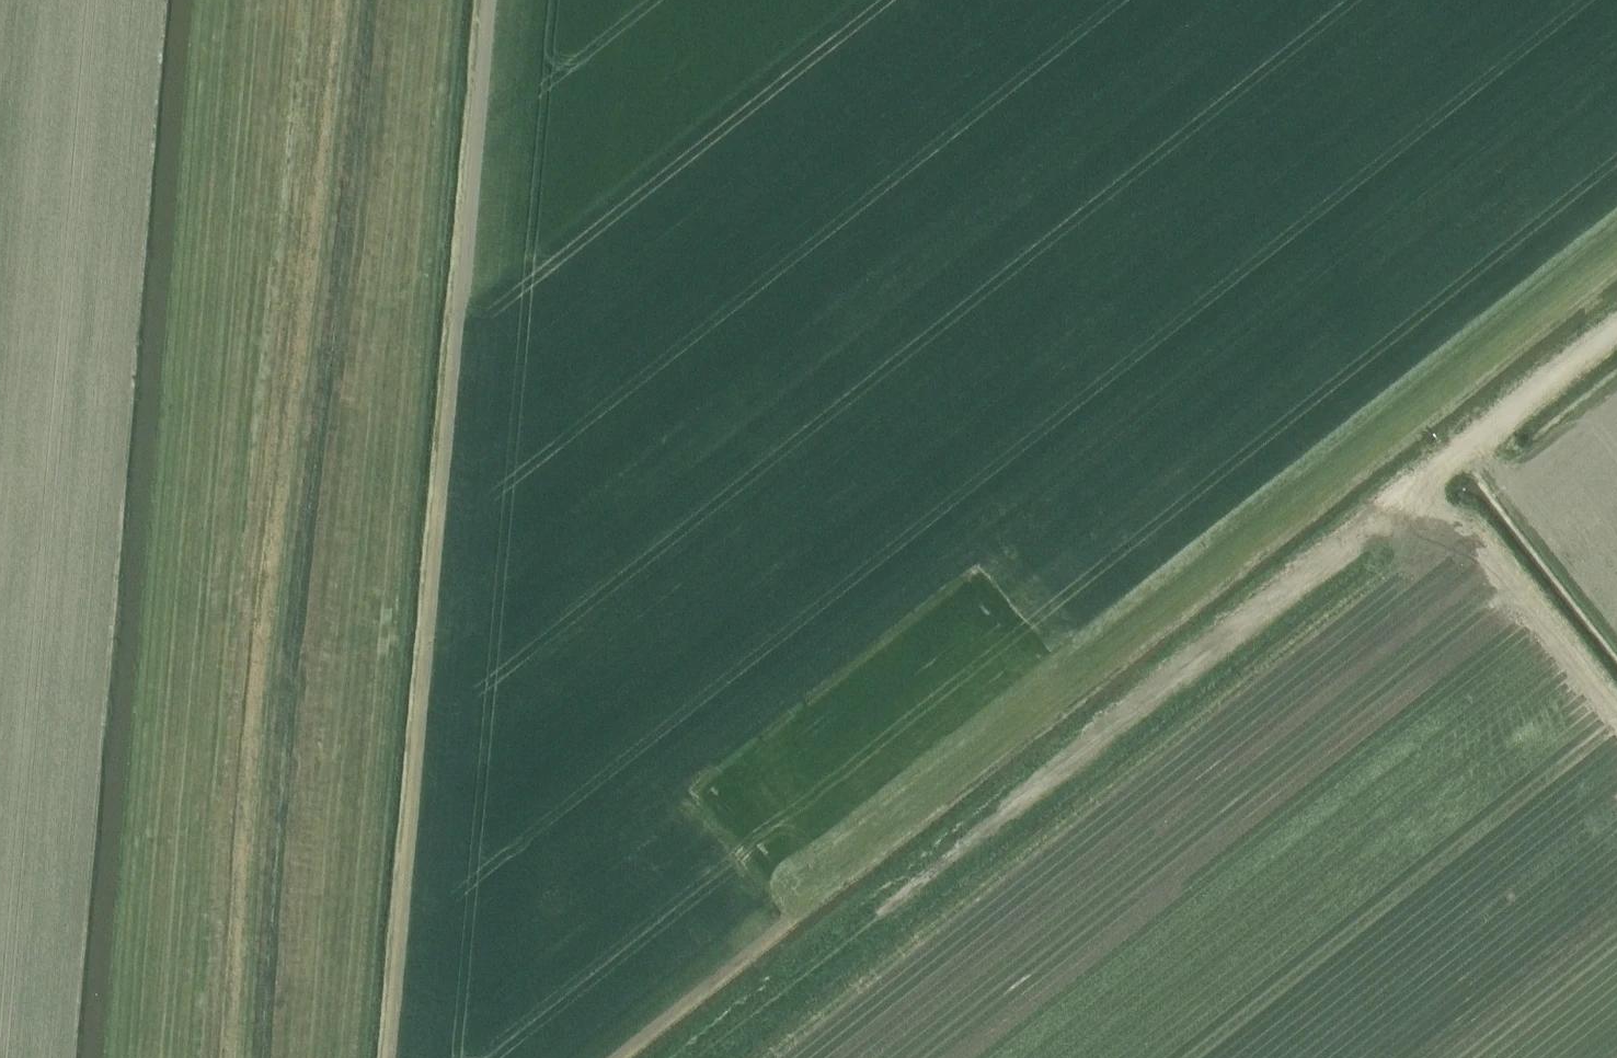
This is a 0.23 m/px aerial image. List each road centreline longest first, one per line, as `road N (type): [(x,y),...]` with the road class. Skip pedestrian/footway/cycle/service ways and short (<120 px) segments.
road 1 (track): [(1421,487),(1616,333)]
road 2 (track): [(691,1057),(882,911)]

